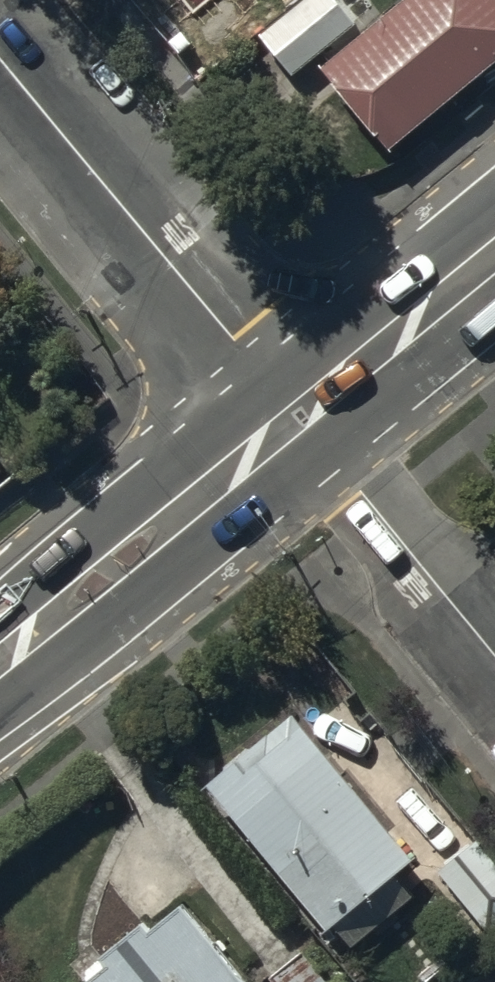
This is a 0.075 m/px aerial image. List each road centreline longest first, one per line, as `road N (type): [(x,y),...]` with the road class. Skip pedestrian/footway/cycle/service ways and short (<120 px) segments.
road 1 (residential): [(0,58),(299,418)]
road 2 (secondary): [(299,418),(0,664)]
road 3 (residential): [(299,418),(494,657)]
road 4 (secondary): [(494,257),(299,418)]

